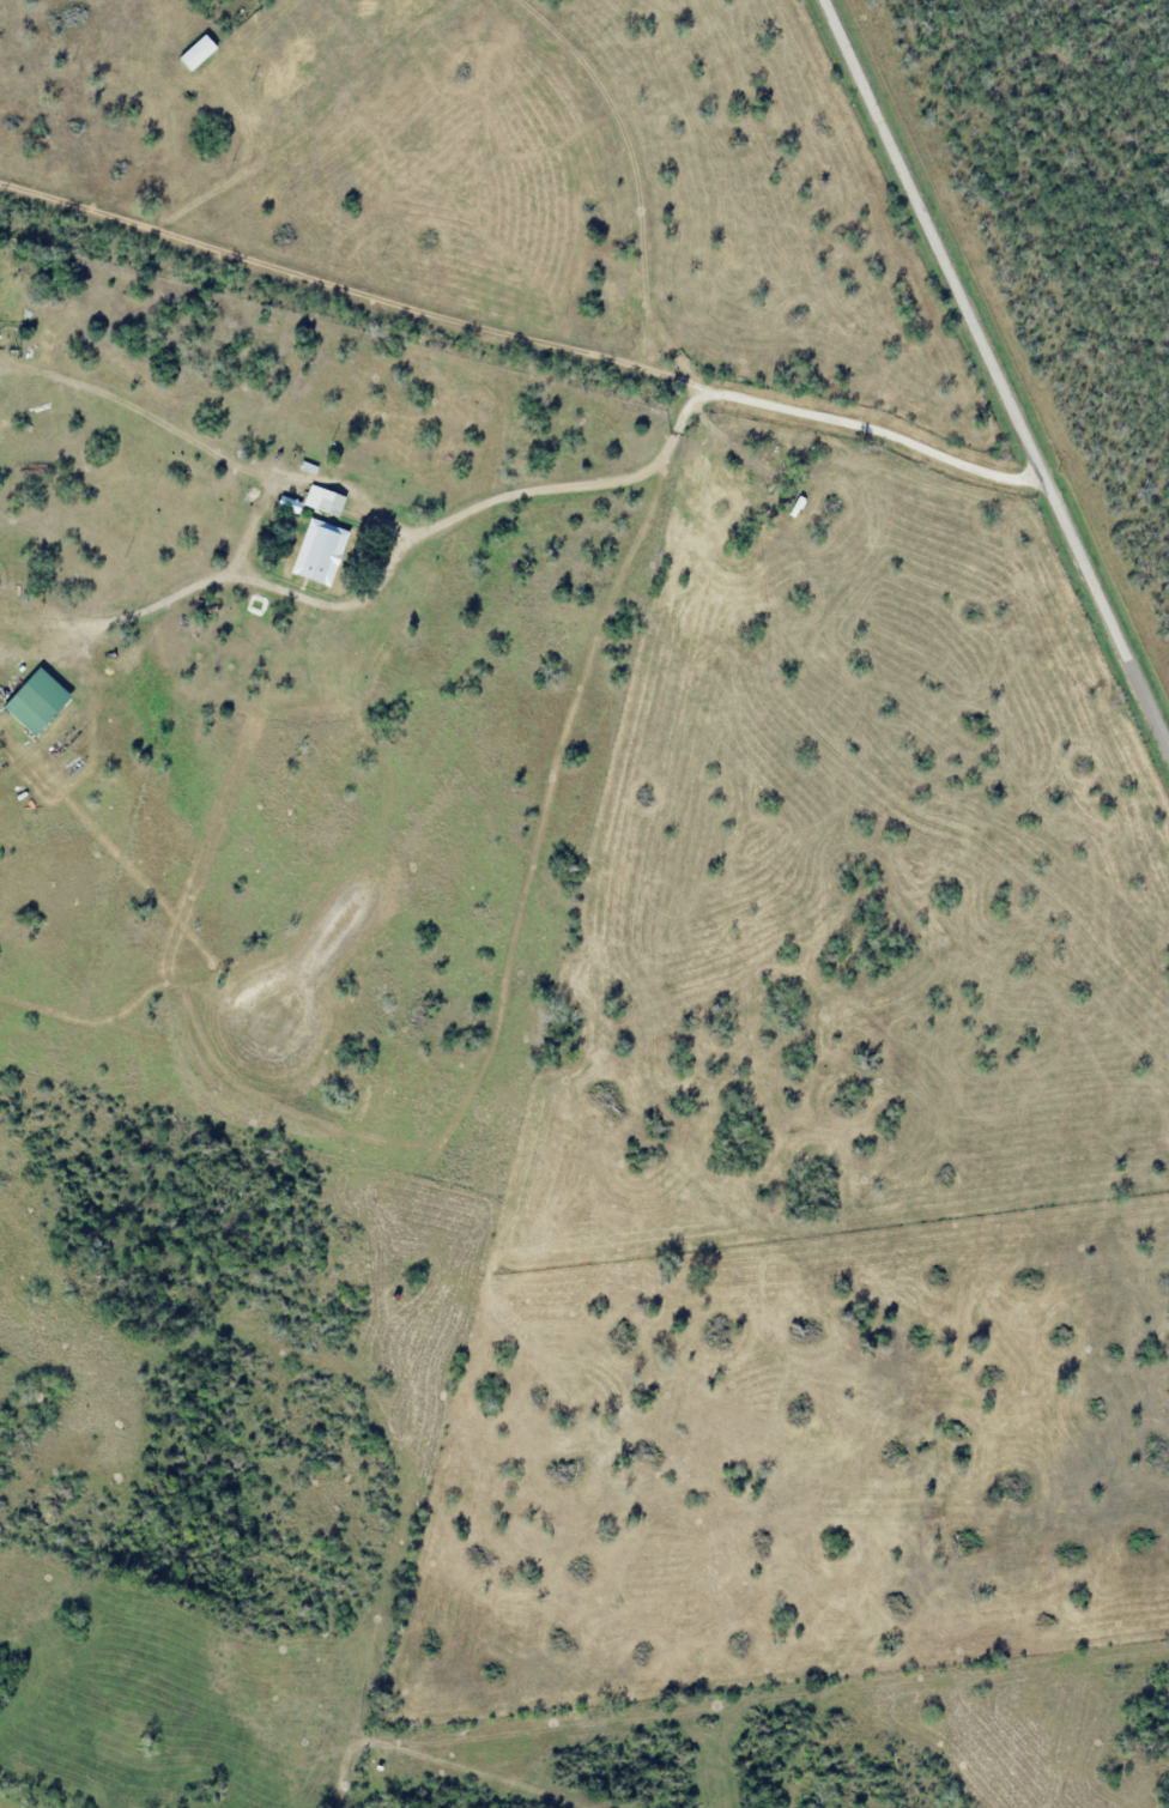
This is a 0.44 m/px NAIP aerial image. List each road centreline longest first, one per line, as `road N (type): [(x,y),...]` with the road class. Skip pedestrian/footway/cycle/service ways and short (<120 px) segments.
road 1 (residential): [(1168,743),(828,0)]

